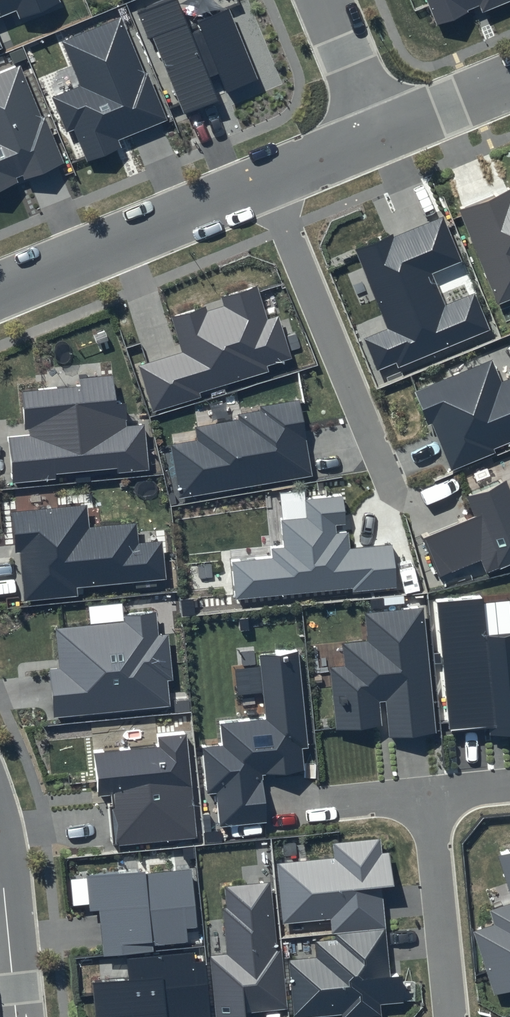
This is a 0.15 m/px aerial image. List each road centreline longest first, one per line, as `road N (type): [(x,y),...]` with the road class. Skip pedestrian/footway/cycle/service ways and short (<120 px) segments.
road 1 (residential): [(376,137),(0,291)]
road 2 (residential): [(0,852),(19,1016)]
road 3 (residential): [(322,0),(376,137)]
road 4 (residential): [(509,83),(376,137)]

